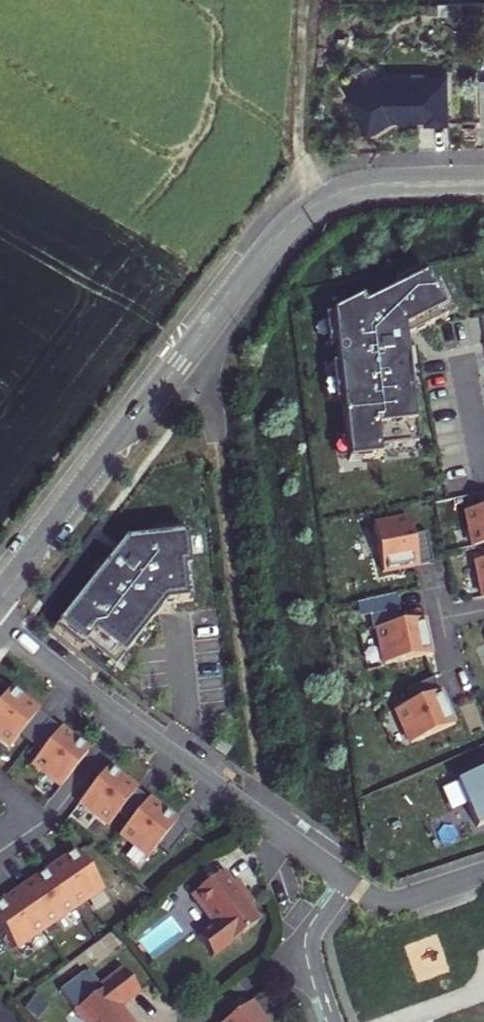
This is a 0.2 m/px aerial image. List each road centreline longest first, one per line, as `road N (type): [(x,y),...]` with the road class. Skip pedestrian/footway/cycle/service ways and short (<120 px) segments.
road 1 (tertiary): [(0,601),(300,215),(350,189),(483,180)]
road 2 (track): [(281,233),(295,0)]
road 3 (residential): [(133,716),(51,815),(0,846)]
road 4 (residential): [(133,716),(274,812)]
road 5 (residential): [(0,625),(133,716)]
road 6 (residential): [(483,887),(413,908),(367,878)]

